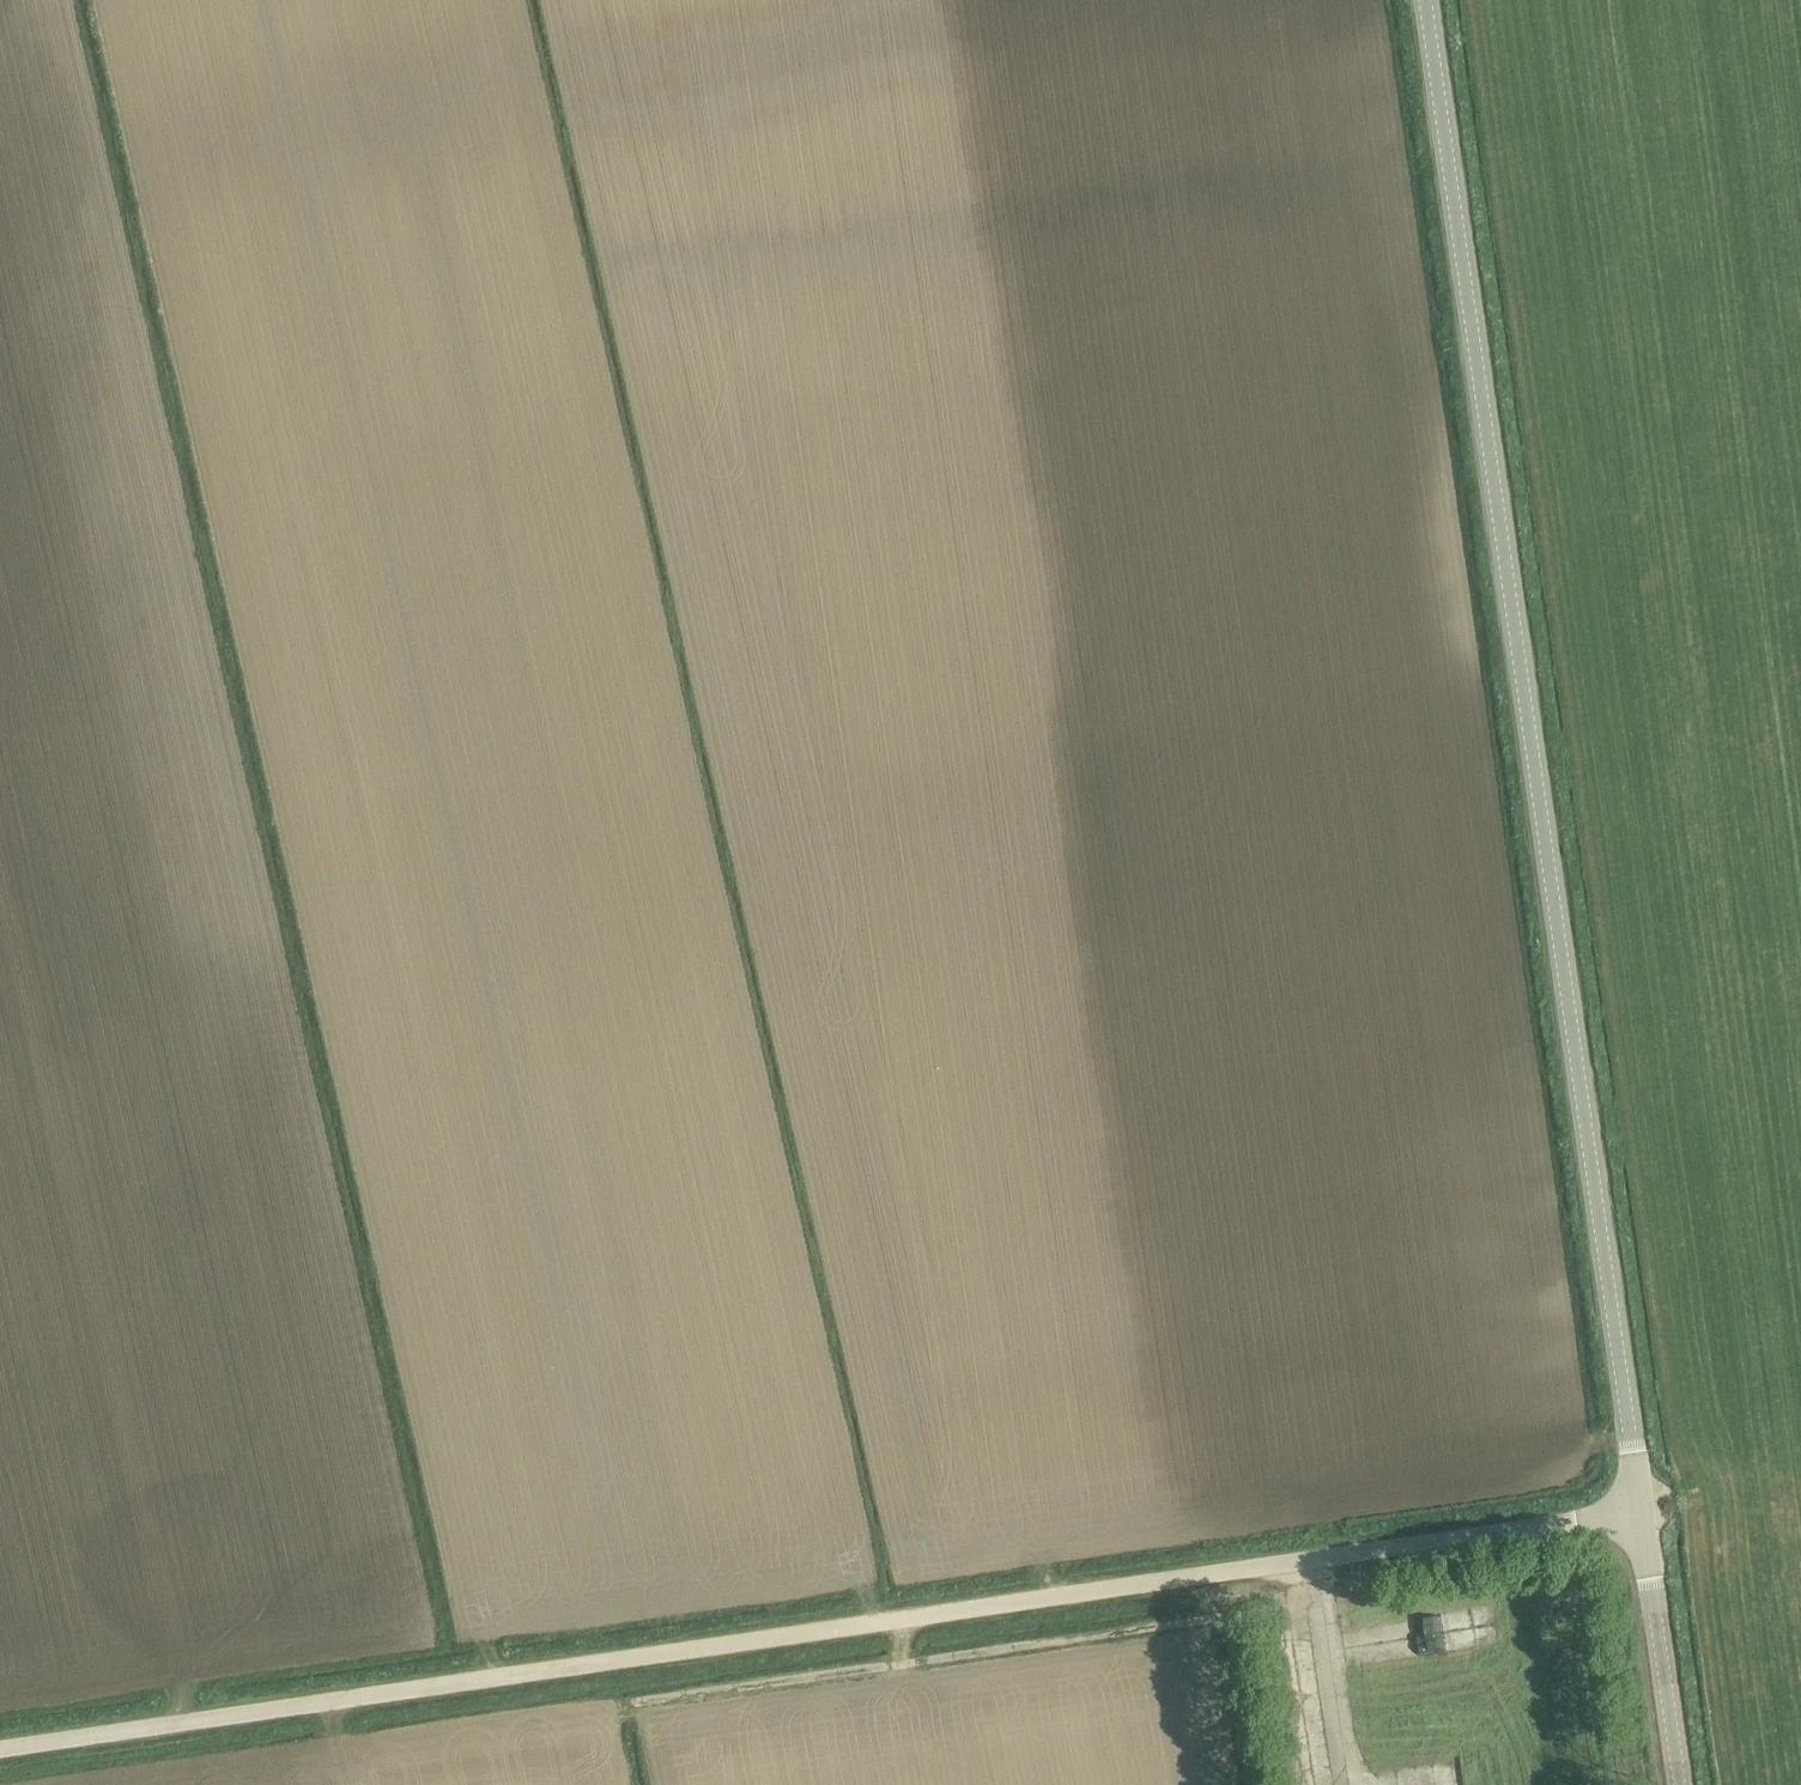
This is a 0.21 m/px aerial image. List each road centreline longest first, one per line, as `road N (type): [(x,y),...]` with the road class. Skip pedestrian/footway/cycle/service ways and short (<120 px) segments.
road 1 (unclassified): [(0,1751),(1639,1514)]
road 2 (tertiary): [(1639,1514),(1413,0)]
road 3 (tertiary): [(1678,1784),(1639,1514)]

